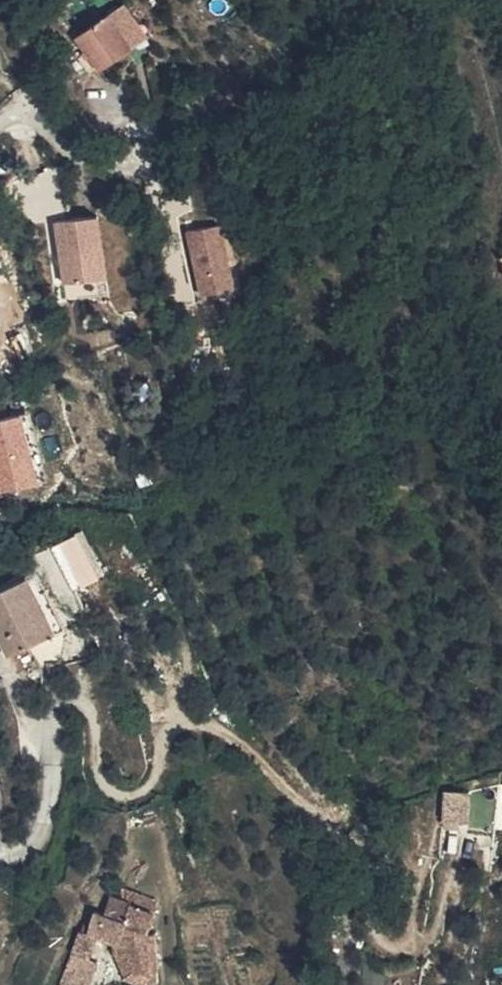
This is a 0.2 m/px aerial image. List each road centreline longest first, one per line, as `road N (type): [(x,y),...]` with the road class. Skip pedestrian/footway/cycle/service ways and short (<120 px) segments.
road 1 (residential): [(0,137),(24,128),(126,173)]

